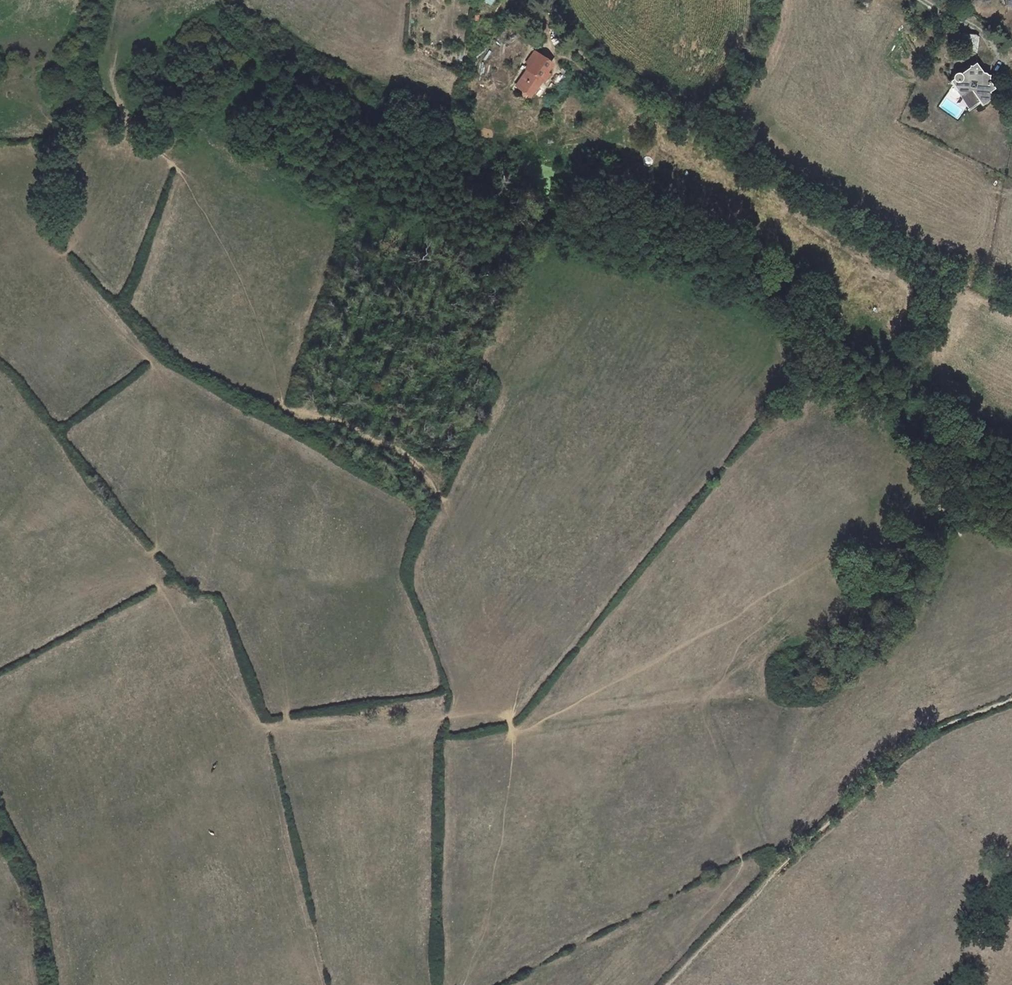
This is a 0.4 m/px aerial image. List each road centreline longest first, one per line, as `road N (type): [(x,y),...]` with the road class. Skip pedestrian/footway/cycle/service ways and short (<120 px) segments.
road 1 (track): [(666,984),(920,739),(1011,701)]

